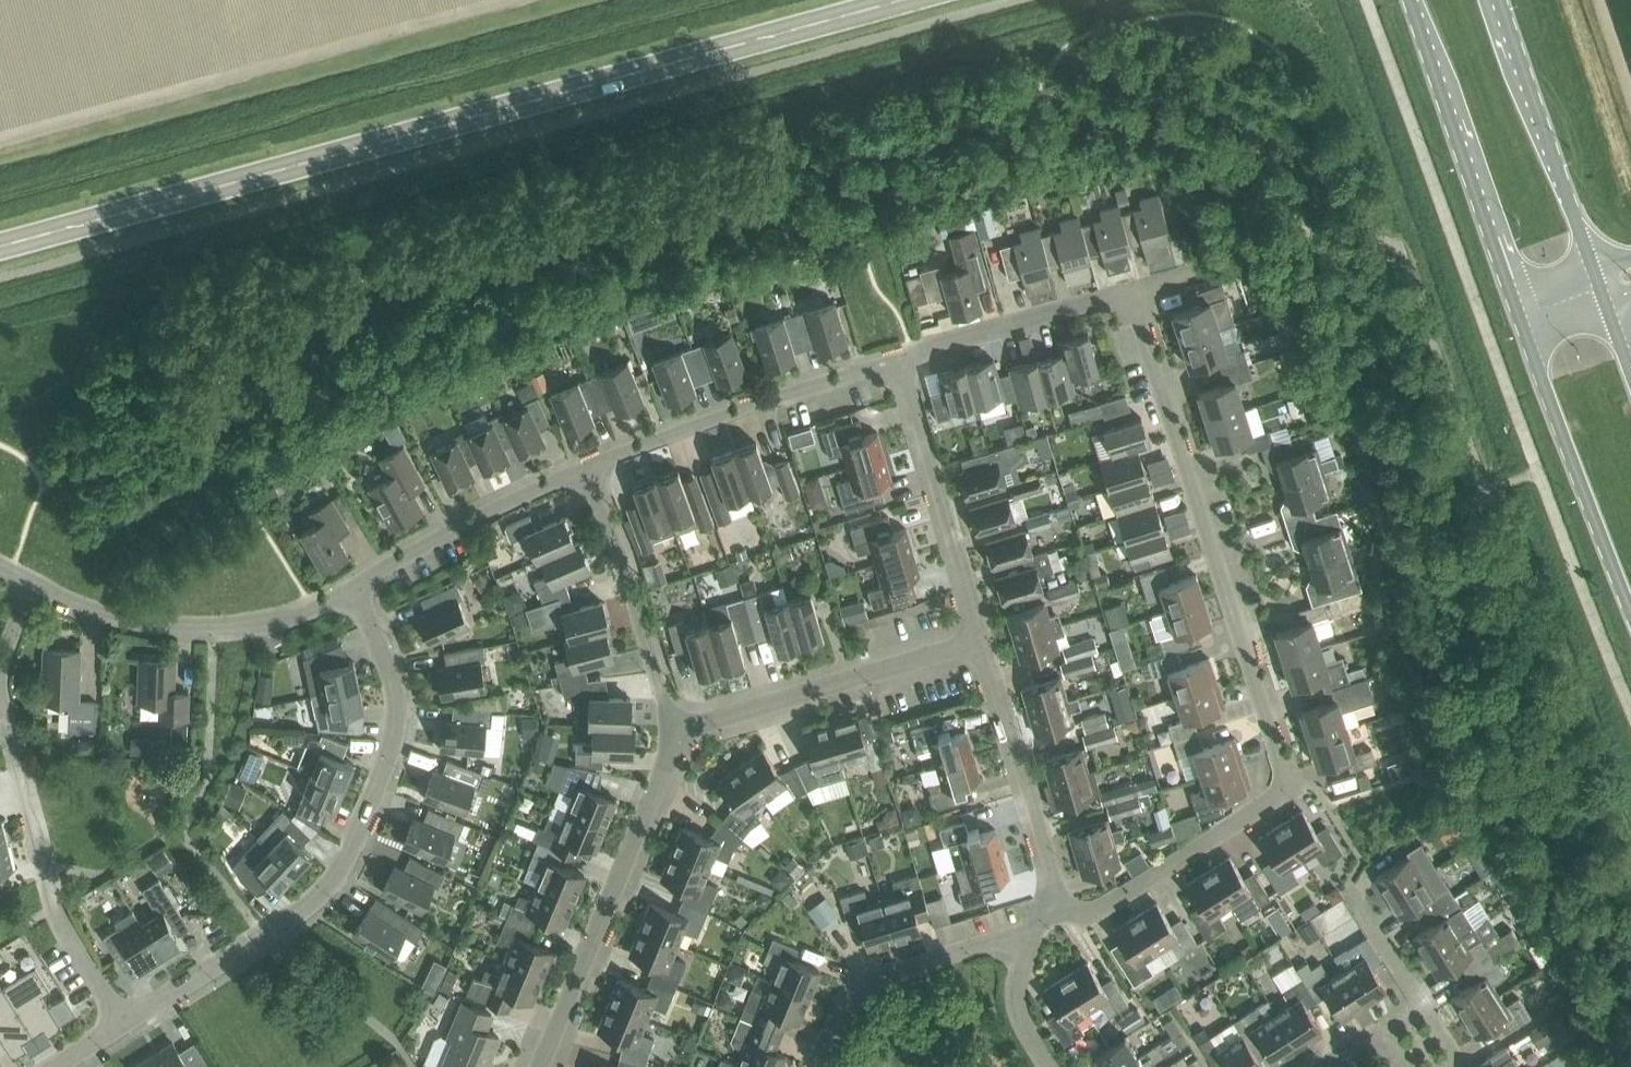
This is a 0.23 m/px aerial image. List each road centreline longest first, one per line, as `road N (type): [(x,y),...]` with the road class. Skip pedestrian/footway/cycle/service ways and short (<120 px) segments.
road 1 (secondary): [(0,248),(905,0)]
road 2 (residential): [(1056,909),(1094,919),(1282,797),(1280,747),(1130,305)]
road 3 (residential): [(120,1026),(319,900),(342,869),(396,722),(383,654),(351,586)]
road 4 (residential): [(120,1026),(54,912),(0,685)]
road 5 (residential): [(540,1066),(671,731)]
road 6 (residential): [(24,592),(87,616),(162,630),(213,629),(301,616),(351,586)]
road 7 (primary): [(1407,0),(1517,319)]
road 8 (residential): [(583,474),(894,365)]
road 9 (primary): [(1517,319),(1630,621)]
road 10 (residential): [(671,731),(972,641)]
road 11 (primary): [(1593,273),(1497,0)]
road 12 (residential): [(972,641),(894,365)]
road 13 (residential): [(1056,909),(972,641)]
road 14 (residential): [(671,731),(583,474)]
road 15 (residential): [(819,1066),(853,984),(1028,932)]
road 16 (residential): [(351,586),(438,534),(583,474)]
road 17 (residential): [(894,365),(1130,305)]
road 18 (residential): [(1044,1066),(1011,1019),(1028,932)]
road 19 (residential): [(1387,1066),(1363,1028),(1299,1066)]

